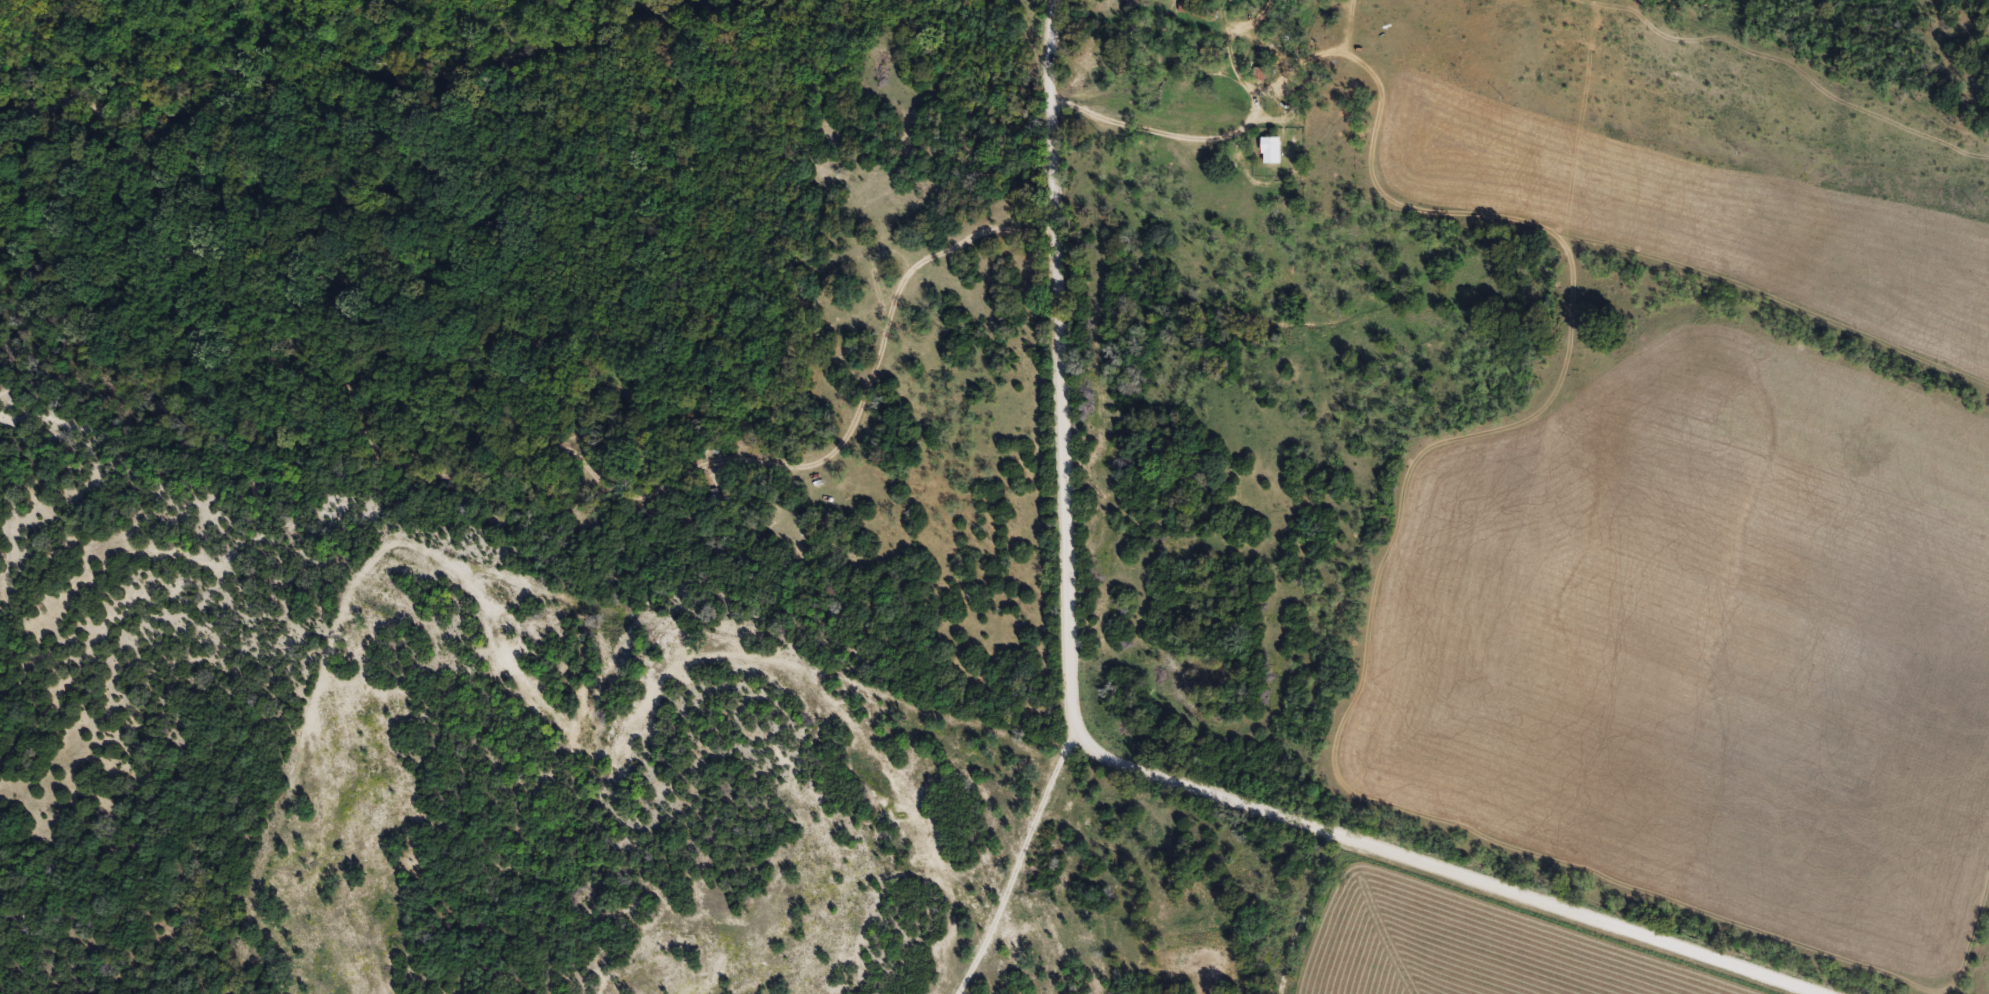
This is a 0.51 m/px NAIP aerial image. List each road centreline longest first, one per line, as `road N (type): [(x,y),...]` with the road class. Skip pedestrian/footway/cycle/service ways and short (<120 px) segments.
road 1 (residential): [(1789,993),(1116,768),(1074,738),(1065,719),(1046,113)]

